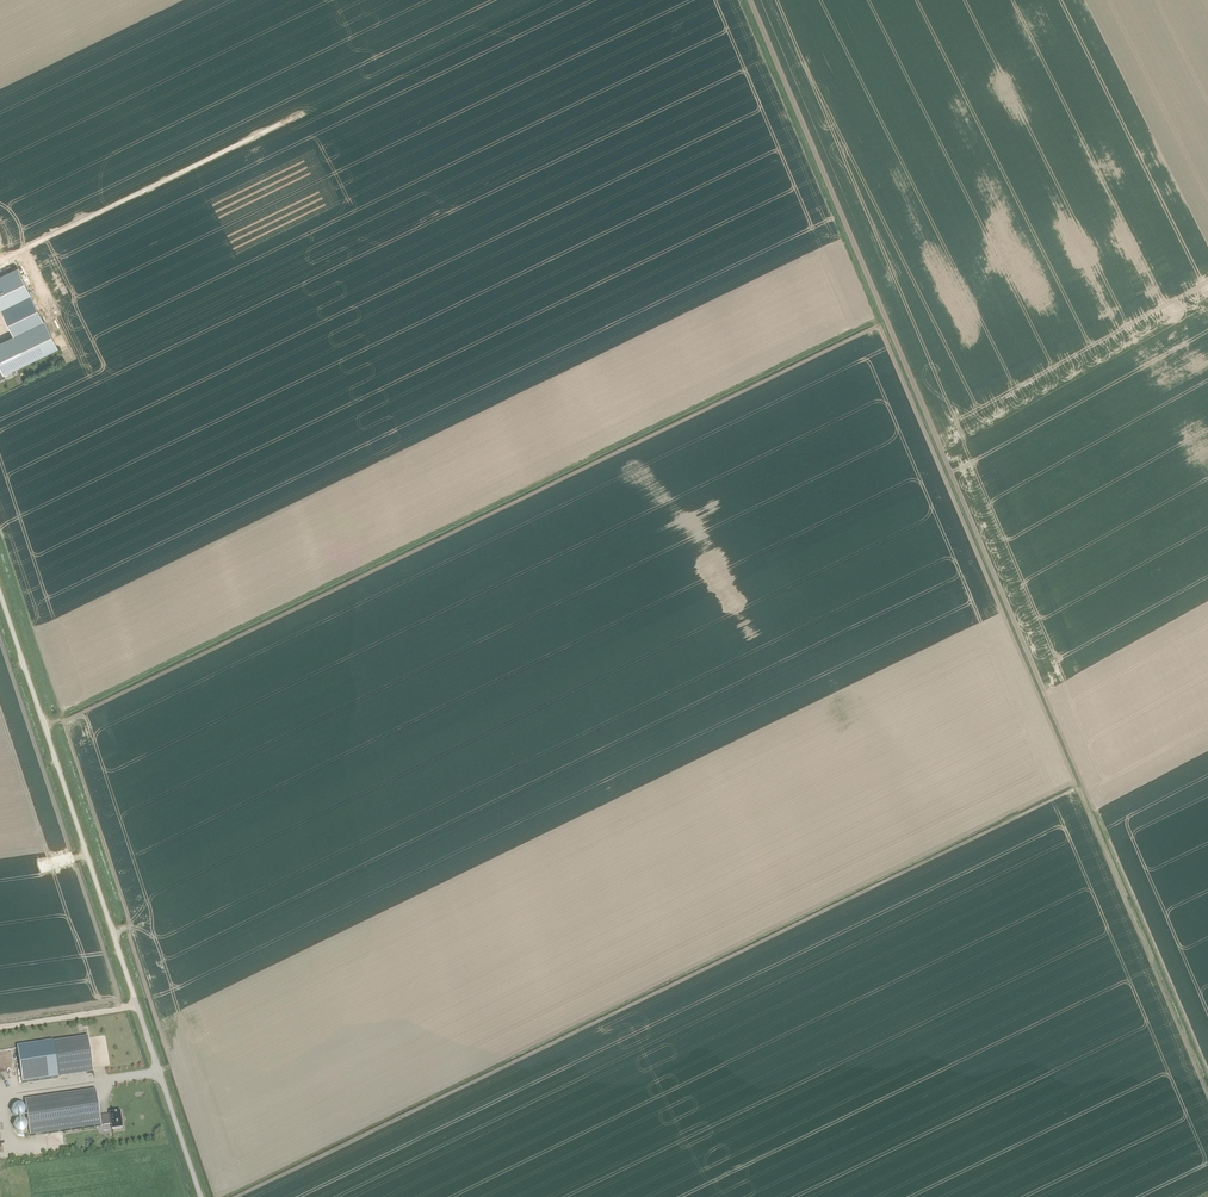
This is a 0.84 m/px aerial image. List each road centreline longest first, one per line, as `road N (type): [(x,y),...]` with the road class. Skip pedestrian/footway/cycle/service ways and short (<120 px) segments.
road 1 (unclassified): [(201,1196),(0,593)]
road 2 (track): [(0,260),(307,111)]

